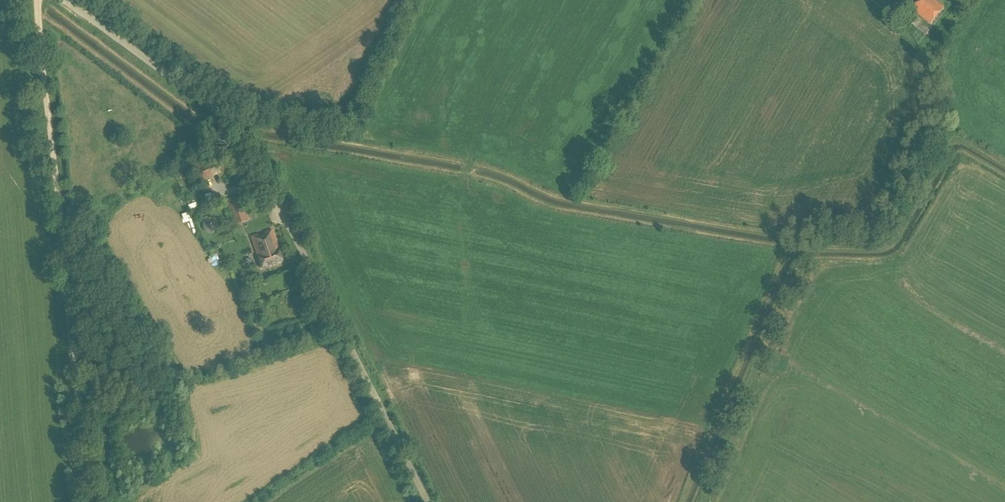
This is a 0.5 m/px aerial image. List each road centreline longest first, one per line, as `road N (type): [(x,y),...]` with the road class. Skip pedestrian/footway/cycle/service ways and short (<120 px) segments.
road 1 (unclassified): [(425,501),(248,146),(64,0)]
road 2 (track): [(89,501),(40,0)]

